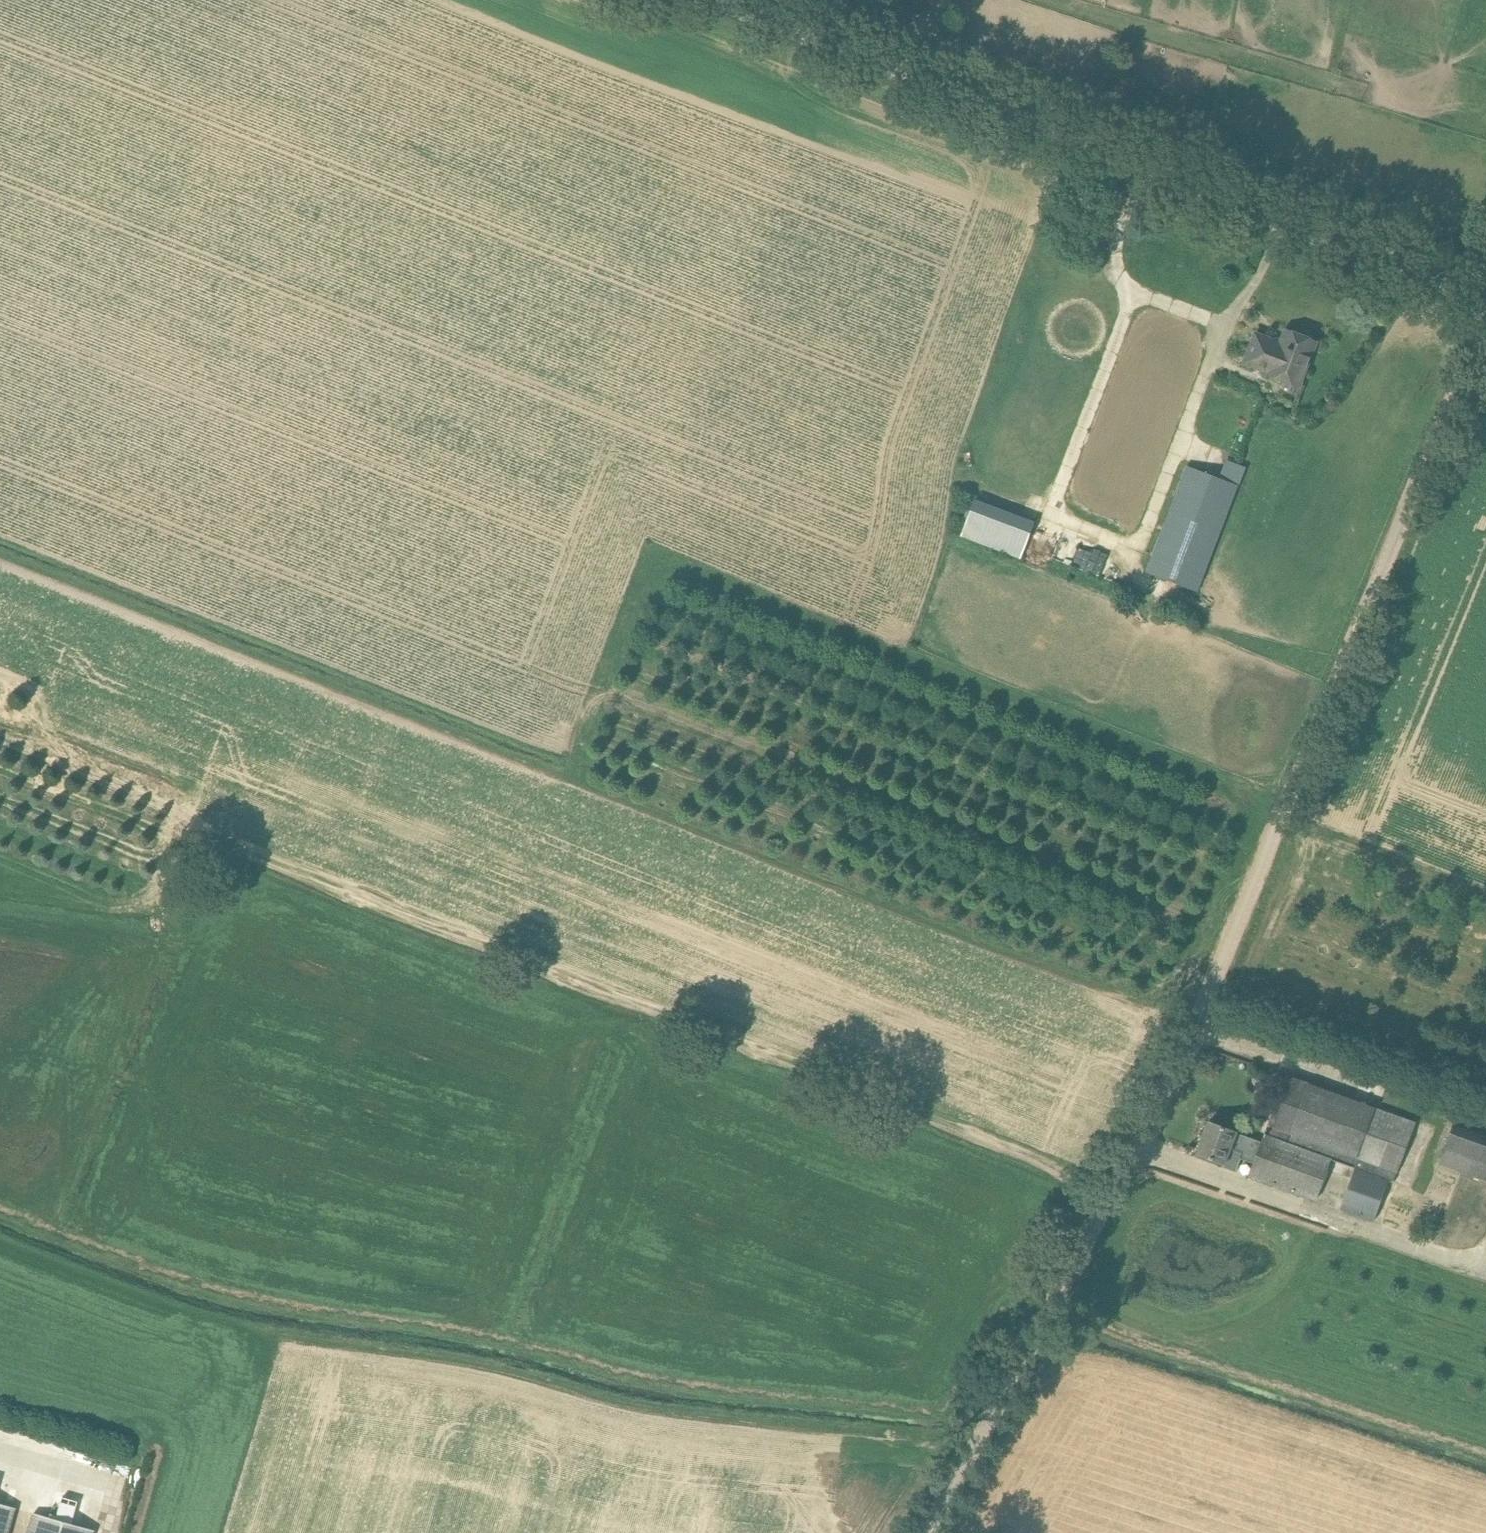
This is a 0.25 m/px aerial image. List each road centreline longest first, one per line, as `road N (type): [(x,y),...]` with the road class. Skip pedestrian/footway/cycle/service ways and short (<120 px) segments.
road 1 (unclassified): [(933,1532),(1058,1321),(1221,973),(1485,316)]
road 2 (unclassified): [(1485,286),(714,0)]

